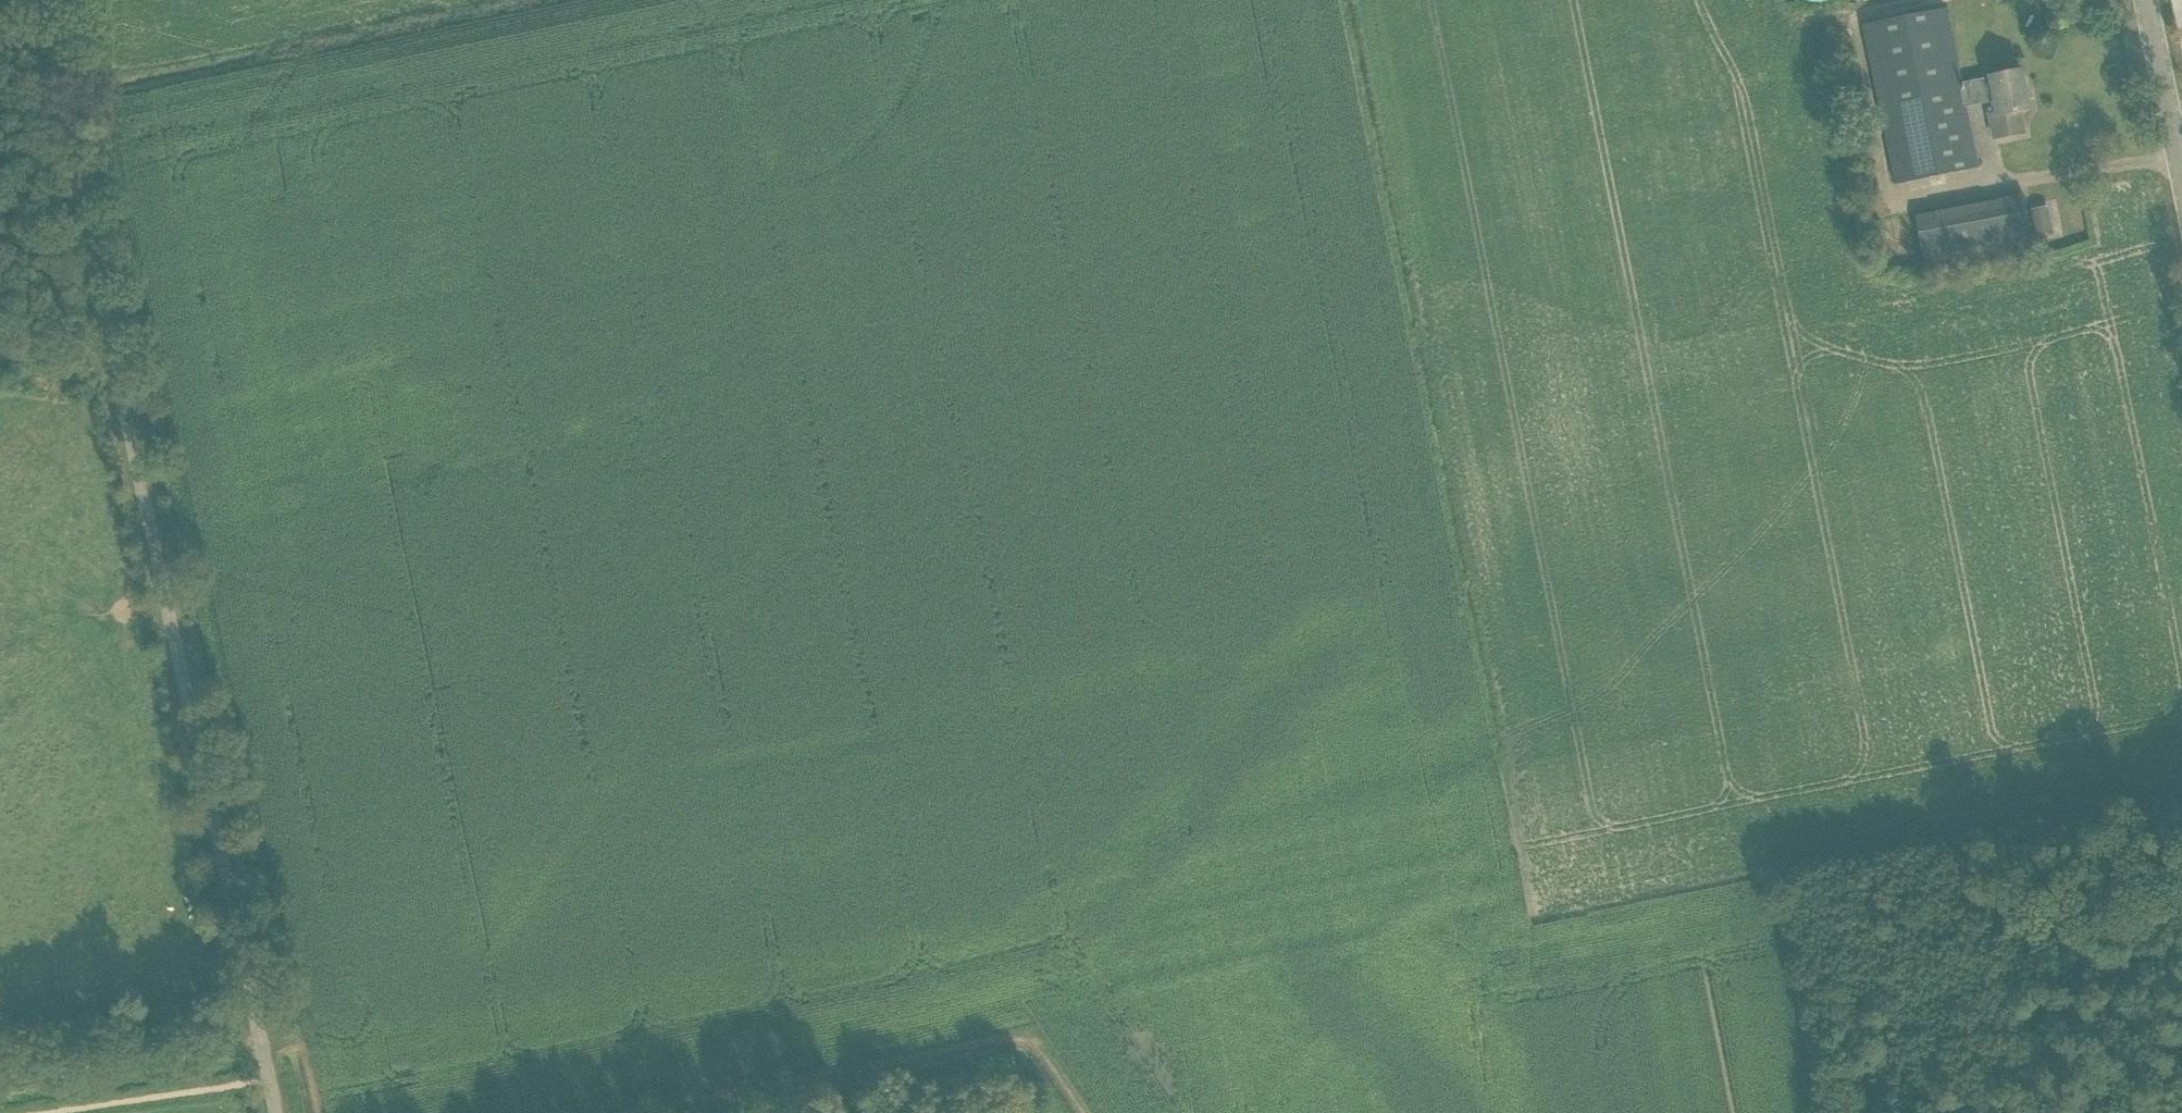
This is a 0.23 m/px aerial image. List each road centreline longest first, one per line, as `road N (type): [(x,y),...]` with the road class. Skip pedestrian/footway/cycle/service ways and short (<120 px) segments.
road 1 (unclassified): [(286,1112),(58,0)]
road 2 (track): [(269,1032),(0,1074)]
road 3 (tertiary): [(2181,186),(2144,0)]

